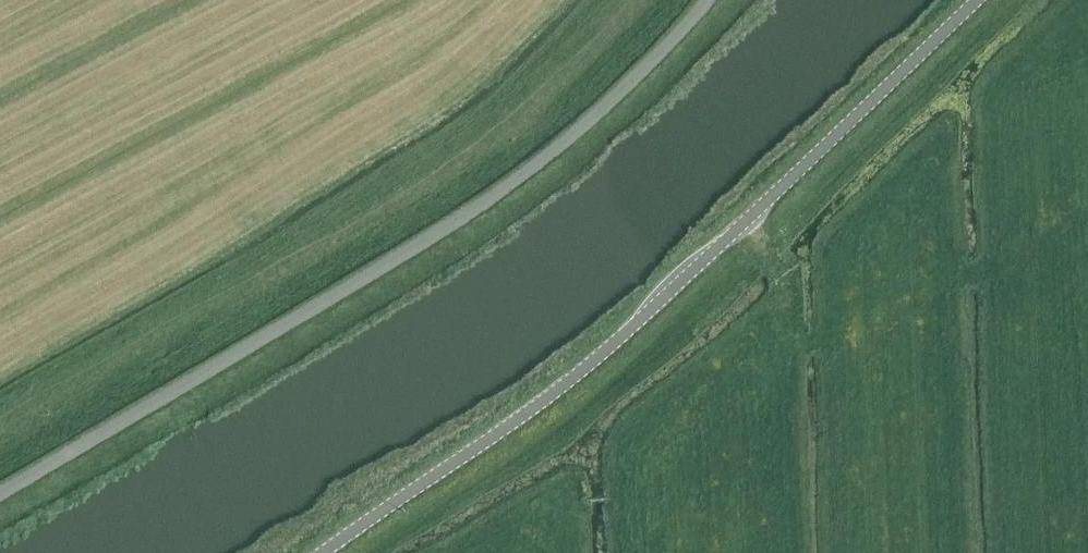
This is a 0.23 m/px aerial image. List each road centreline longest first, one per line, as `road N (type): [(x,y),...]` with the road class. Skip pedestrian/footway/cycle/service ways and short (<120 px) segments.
road 1 (unclassified): [(0,500),(491,207),(593,131),(718,0)]
road 2 (unclassified): [(329,552),(588,369),(864,120),(975,0)]

